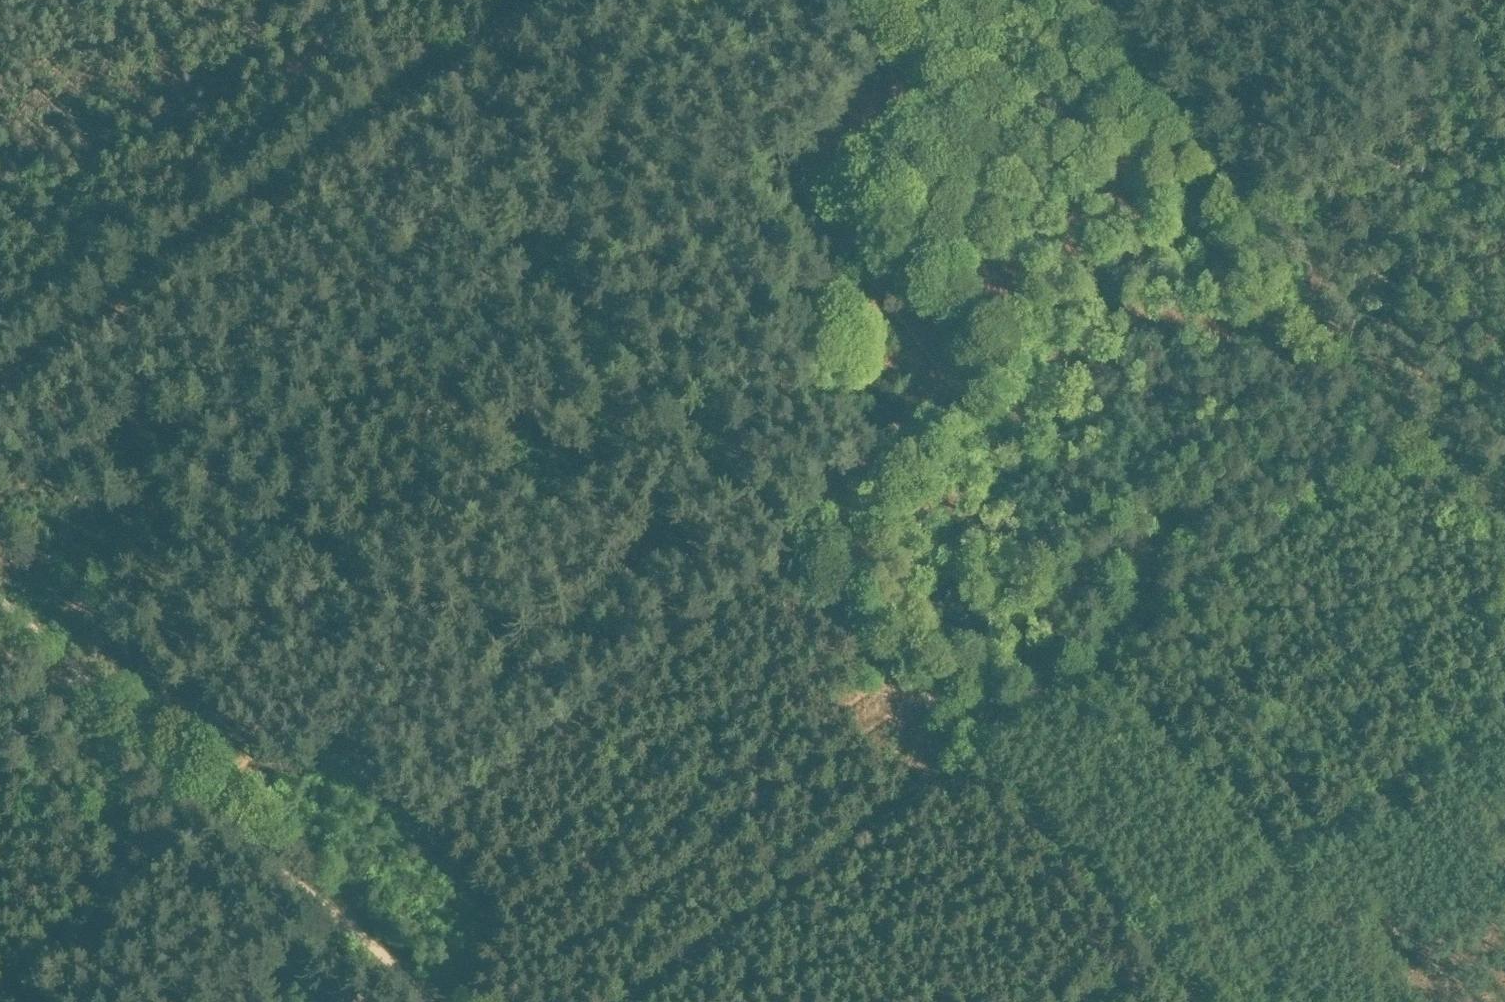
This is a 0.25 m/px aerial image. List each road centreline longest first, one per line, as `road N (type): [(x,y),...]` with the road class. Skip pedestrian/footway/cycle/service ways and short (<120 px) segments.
road 1 (track): [(0,608),(431,1001)]

